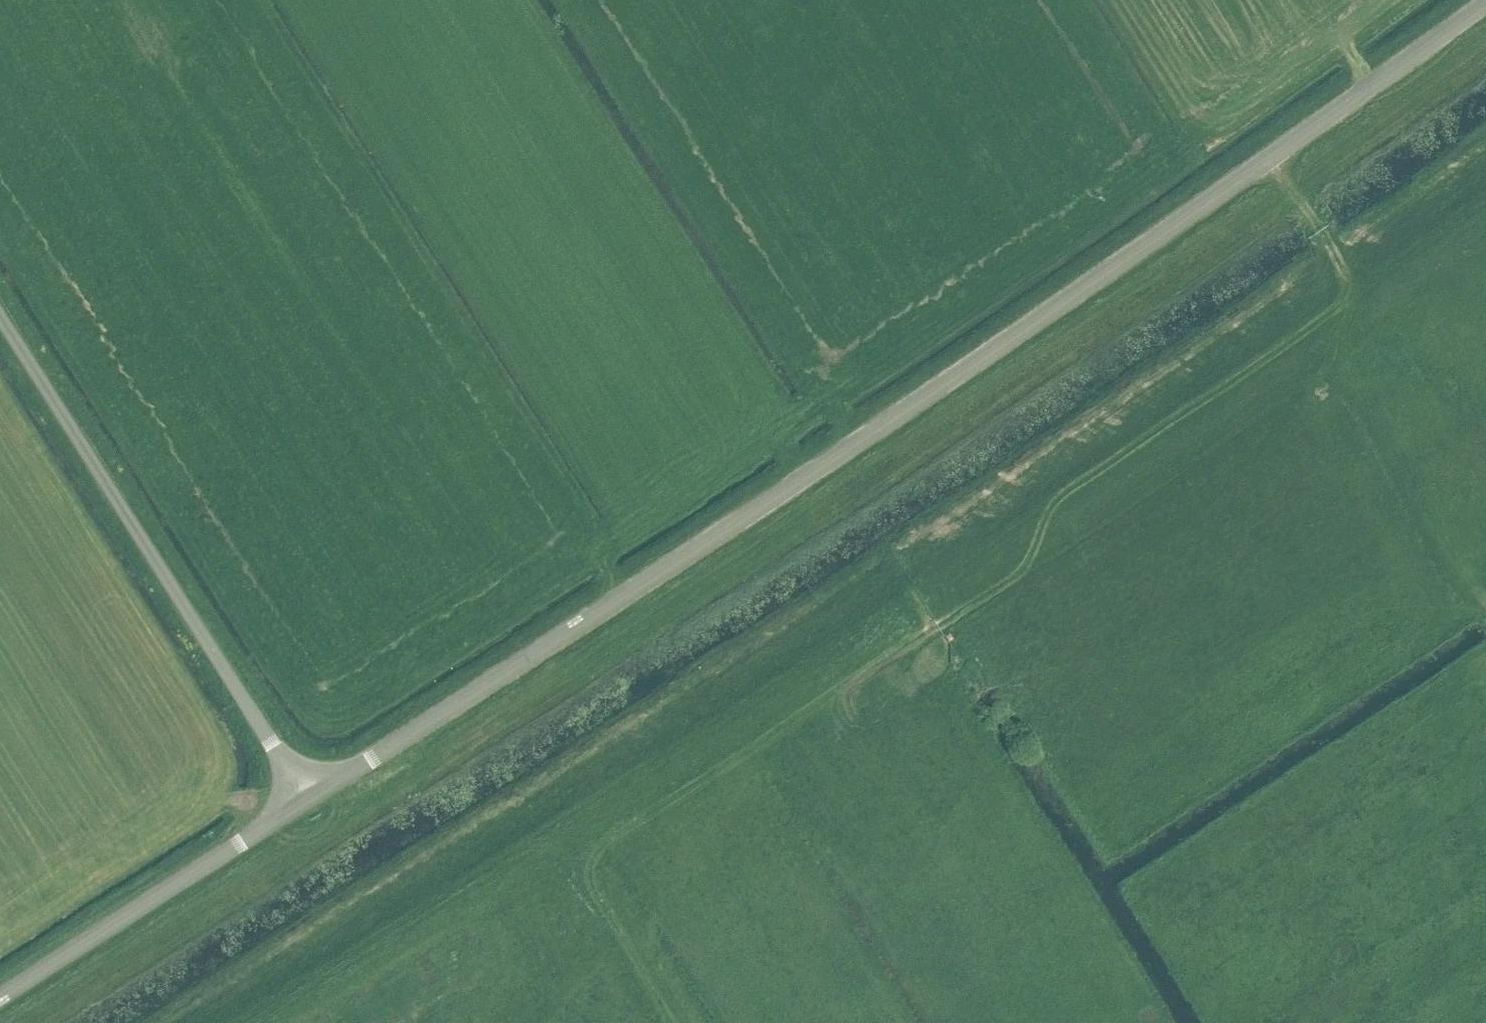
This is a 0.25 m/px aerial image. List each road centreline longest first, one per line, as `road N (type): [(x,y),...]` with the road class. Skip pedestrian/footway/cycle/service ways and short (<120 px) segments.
road 1 (unclassified): [(1485,1),(899,412),(308,798)]
road 2 (unclassified): [(308,798),(0,316)]
road 3 (unclassified): [(308,798),(0,996)]

